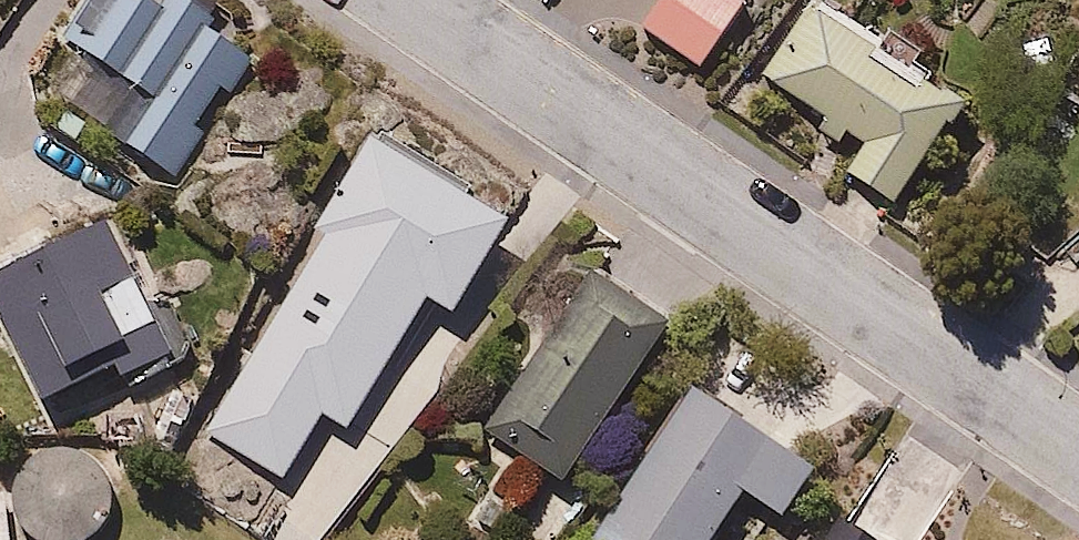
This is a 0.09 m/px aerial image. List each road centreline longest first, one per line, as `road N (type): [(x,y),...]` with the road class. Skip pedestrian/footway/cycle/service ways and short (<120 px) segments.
road 1 (residential): [(416,0),(1078,448)]

